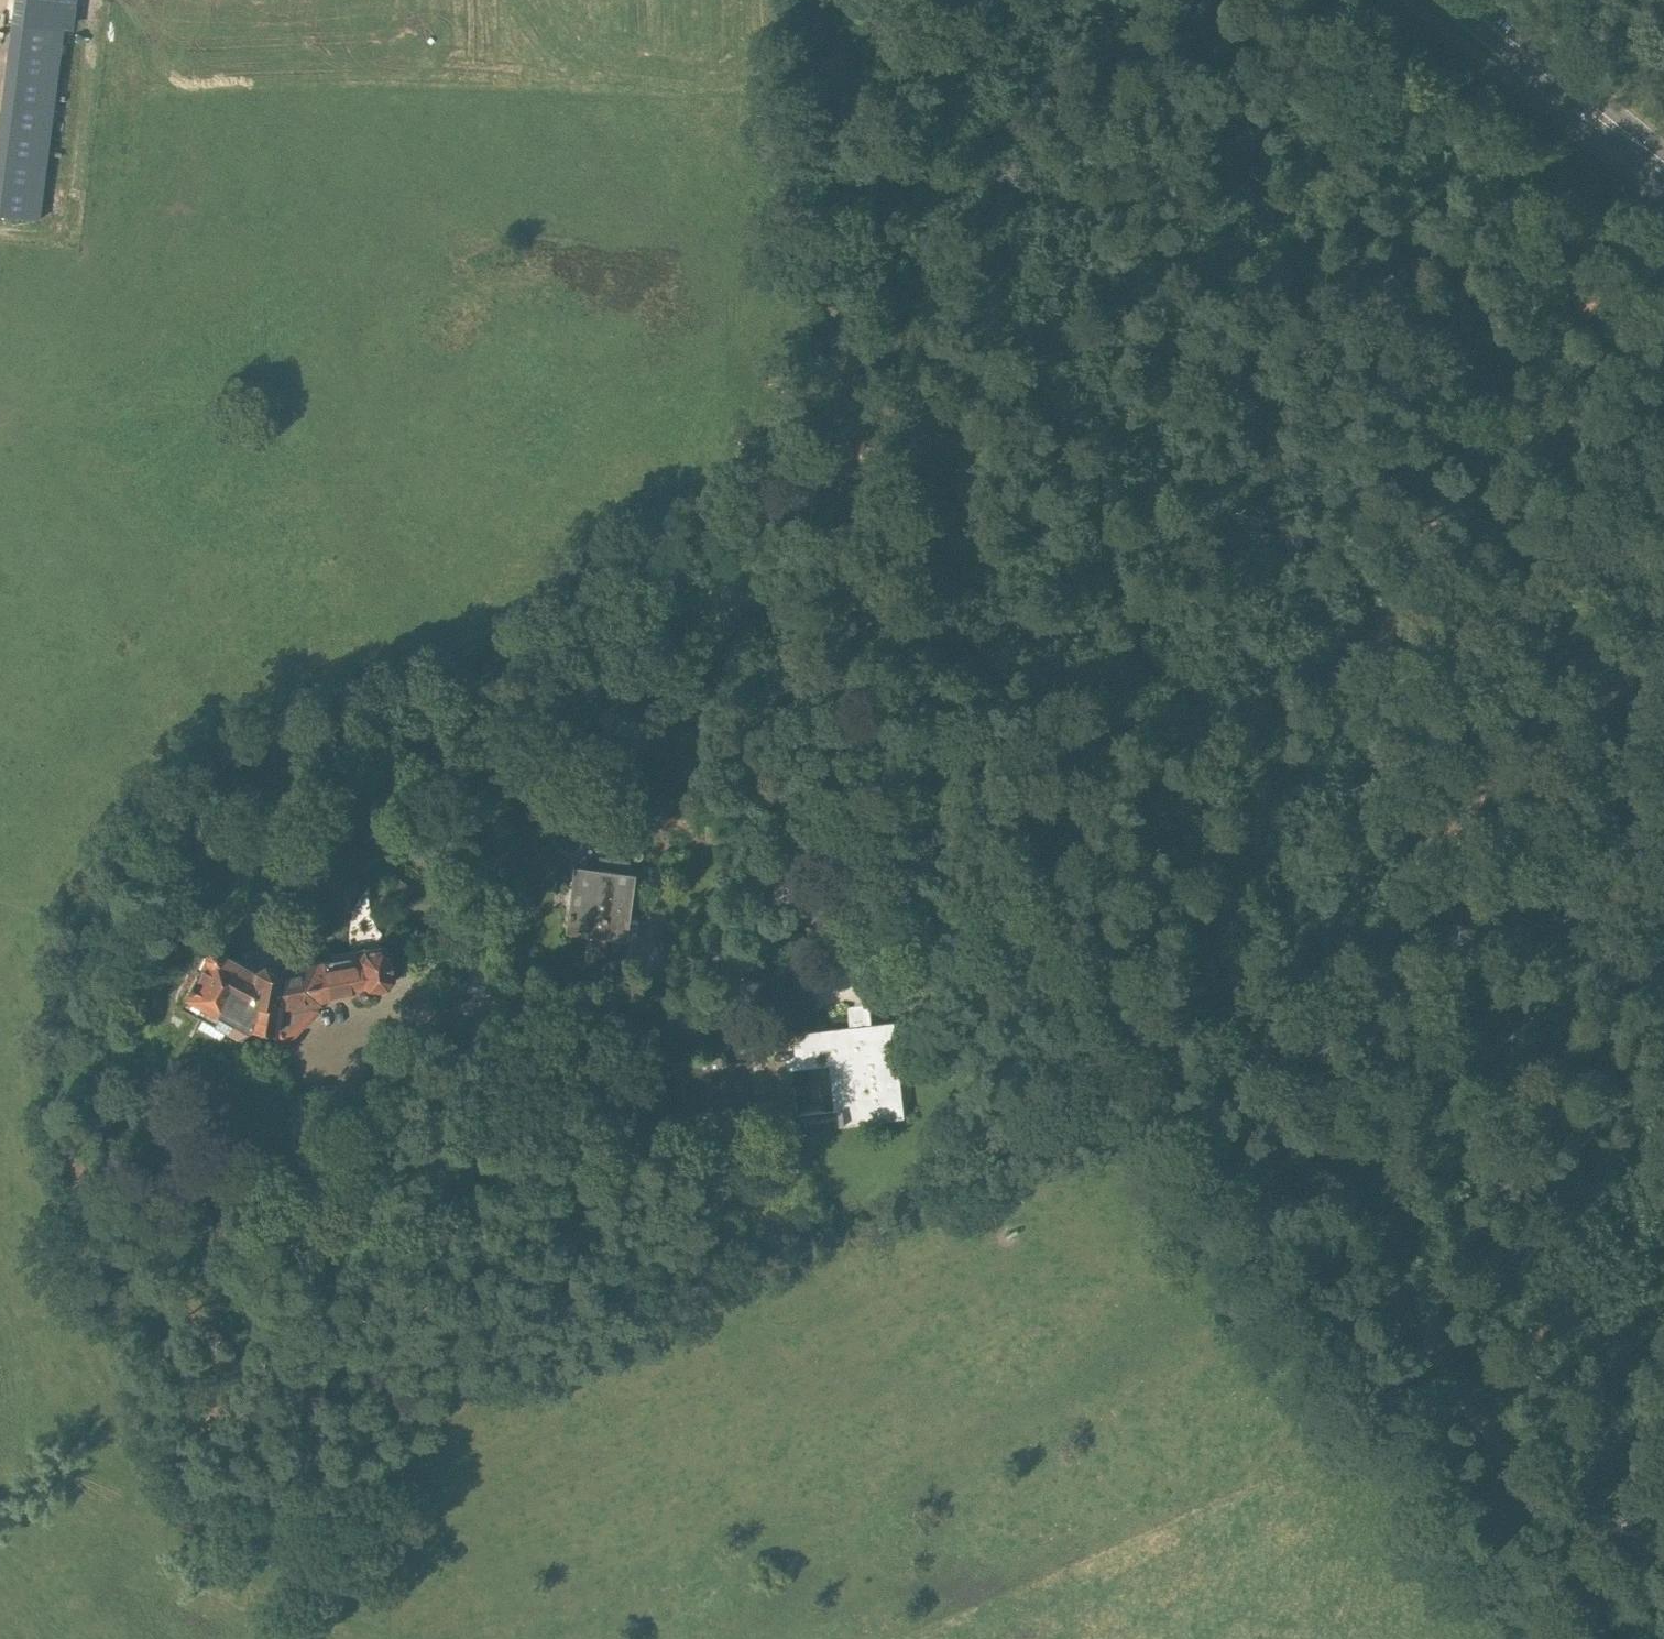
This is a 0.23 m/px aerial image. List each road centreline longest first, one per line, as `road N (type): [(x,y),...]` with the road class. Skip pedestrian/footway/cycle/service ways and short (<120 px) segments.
road 1 (track): [(855,642),(1094,630),(1144,648),(1194,697),(1253,780),(1290,863),(1290,948),(1274,1031),(1245,1068),(1342,1239),(1434,1359),(1554,1497),(1663,1597)]
road 2 (track): [(971,1184),(1245,1068)]
road 3 (primary): [(1460,0),(1663,170)]

